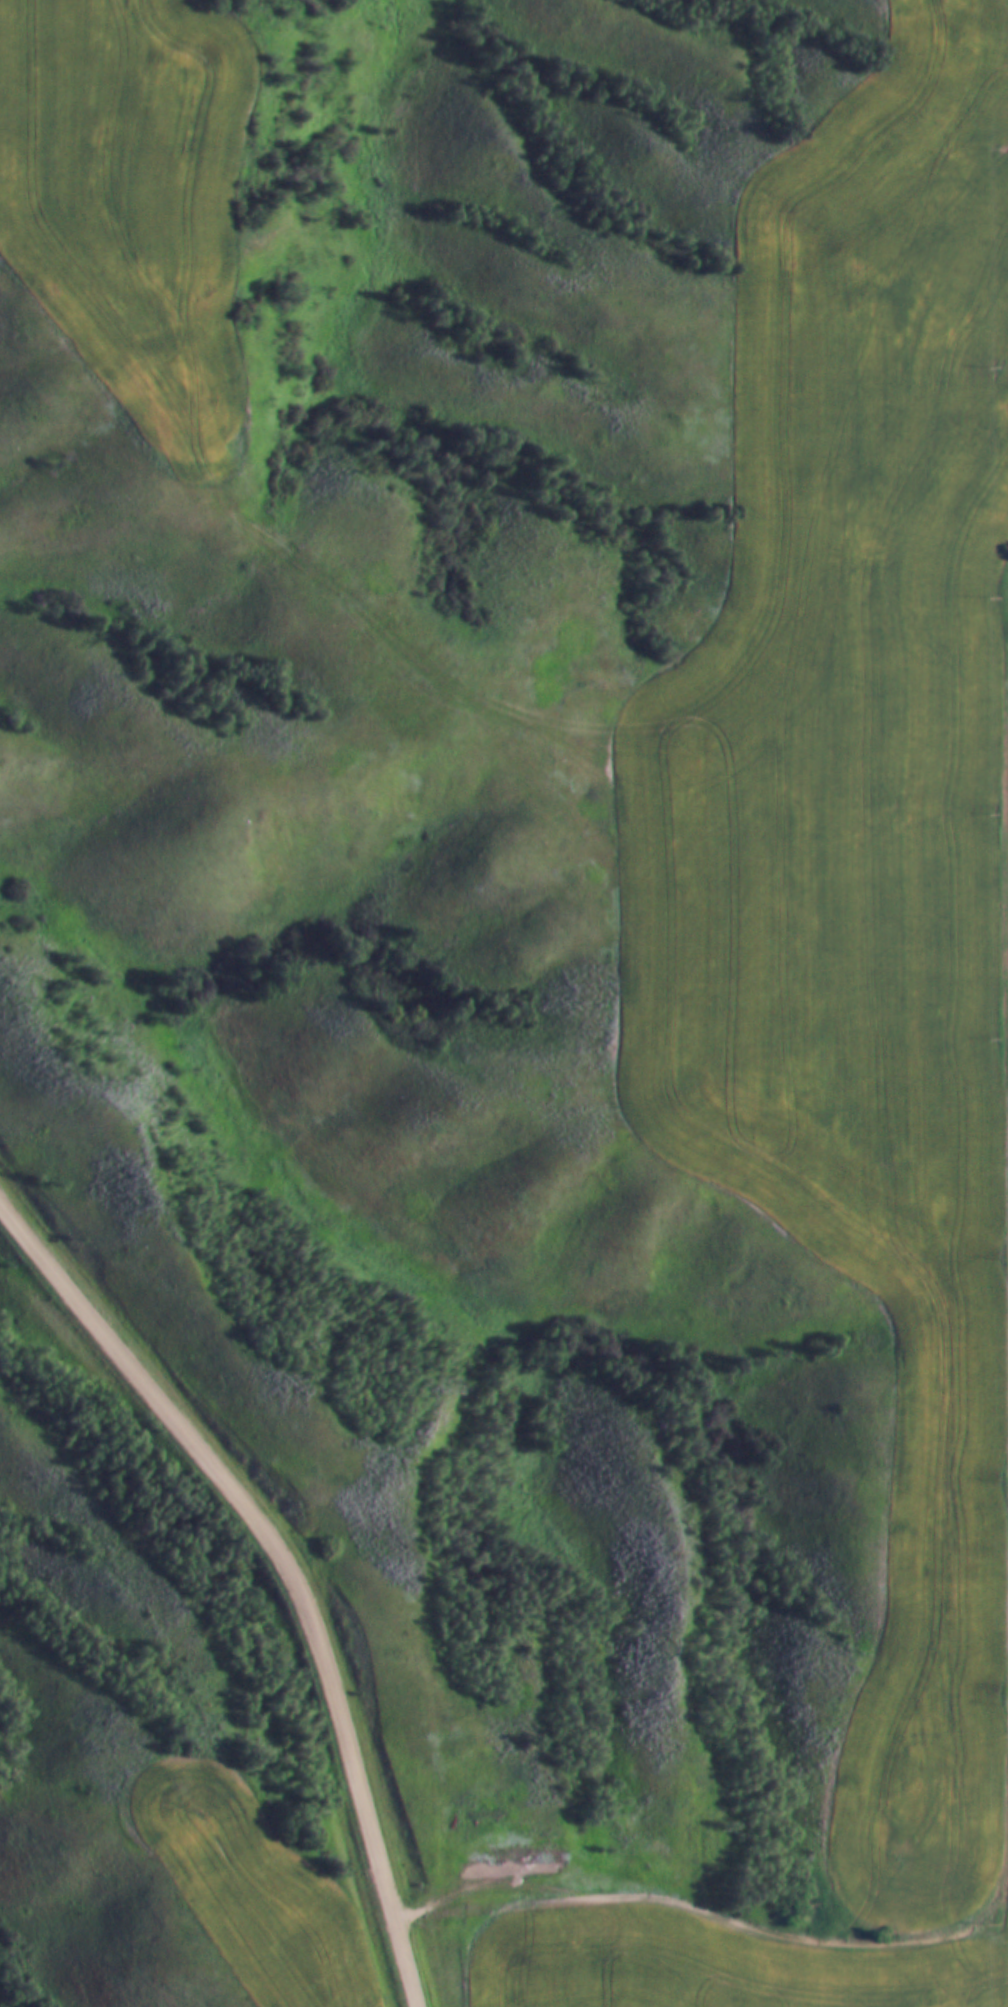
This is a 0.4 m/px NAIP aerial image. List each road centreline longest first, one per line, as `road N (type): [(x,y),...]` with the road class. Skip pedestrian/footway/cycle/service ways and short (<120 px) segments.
road 1 (tertiary): [(416,2006),(353,1750),(304,1596),(249,1509),(0,1209)]
road 2 (track): [(393,1920),(468,1888),(514,1882),(574,1898),(679,1901),(803,1940),(931,1939),(965,1932),(988,1913),(1007,1862)]
road 3 (track): [(1007,1184),(1007,956)]

